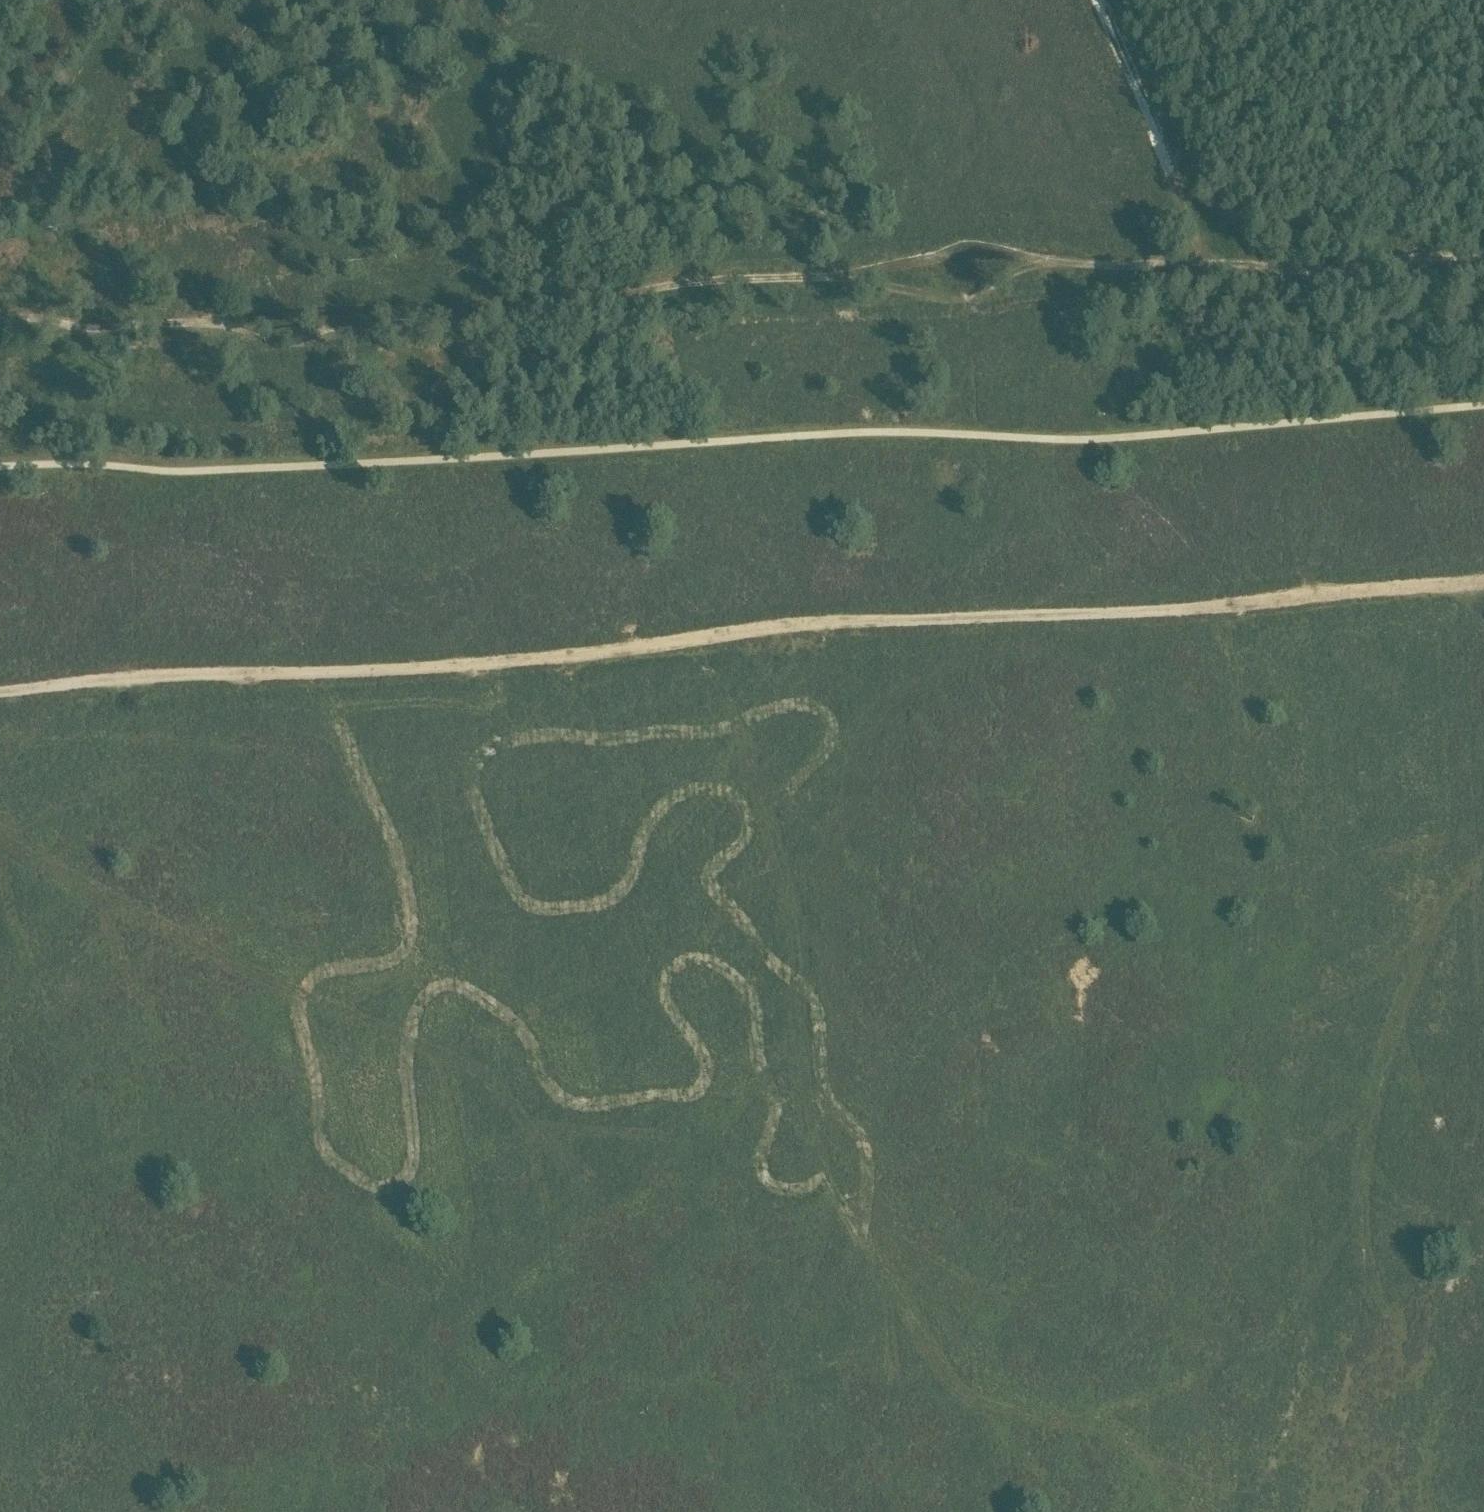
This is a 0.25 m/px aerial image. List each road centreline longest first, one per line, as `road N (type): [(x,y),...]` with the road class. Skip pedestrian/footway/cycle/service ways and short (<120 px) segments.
road 1 (track): [(0,317),(31,312),(97,323),(318,308),(488,313),(978,257),(1298,274),(1401,260),(1483,261)]
road 2 (track): [(1483,584),(966,622),(785,622),(449,667),(151,674),(0,690)]
road 3 (track): [(1101,0),(1207,272)]

